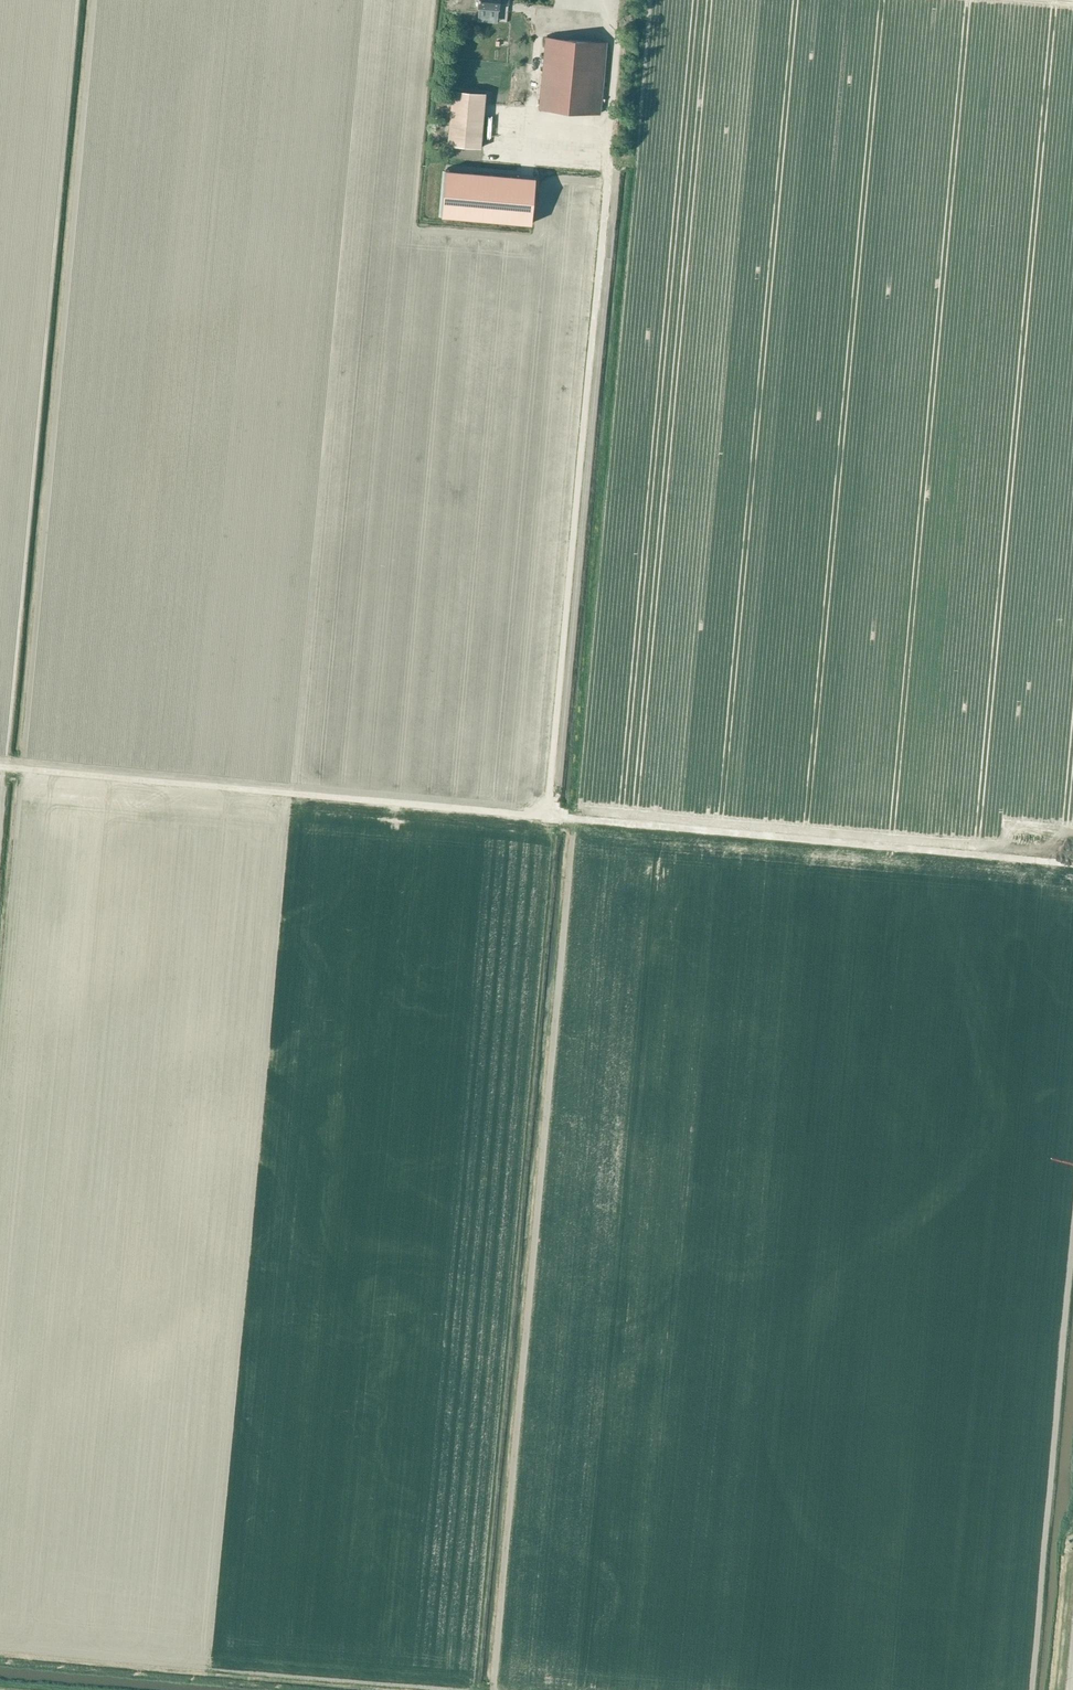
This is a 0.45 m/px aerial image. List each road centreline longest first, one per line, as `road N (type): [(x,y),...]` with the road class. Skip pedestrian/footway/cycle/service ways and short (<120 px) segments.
road 1 (track): [(603,147),(608,184),(547,816)]

